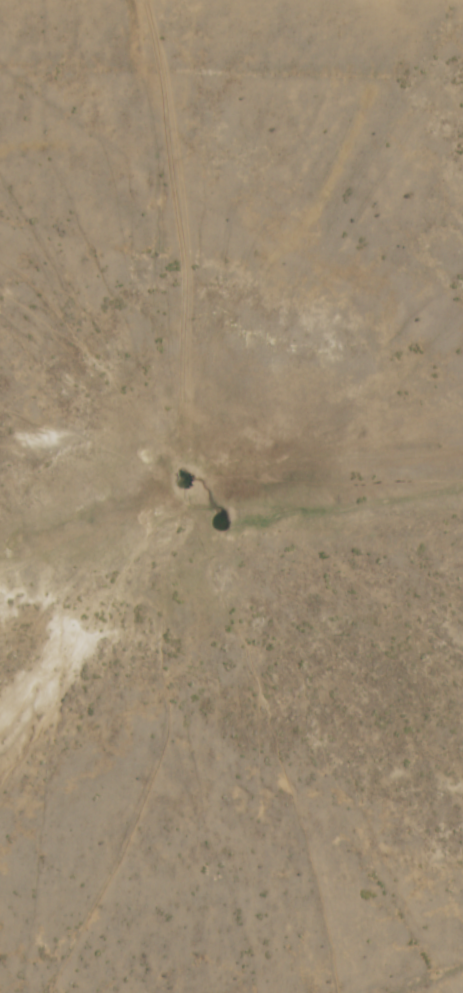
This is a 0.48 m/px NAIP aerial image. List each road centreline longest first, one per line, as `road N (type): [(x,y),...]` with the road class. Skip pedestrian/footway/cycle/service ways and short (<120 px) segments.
road 1 (residential): [(462,476),(297,484),(261,558),(230,718),(124,894),(79,992)]
road 2 (track): [(462,342),(231,487),(51,647),(0,742)]

